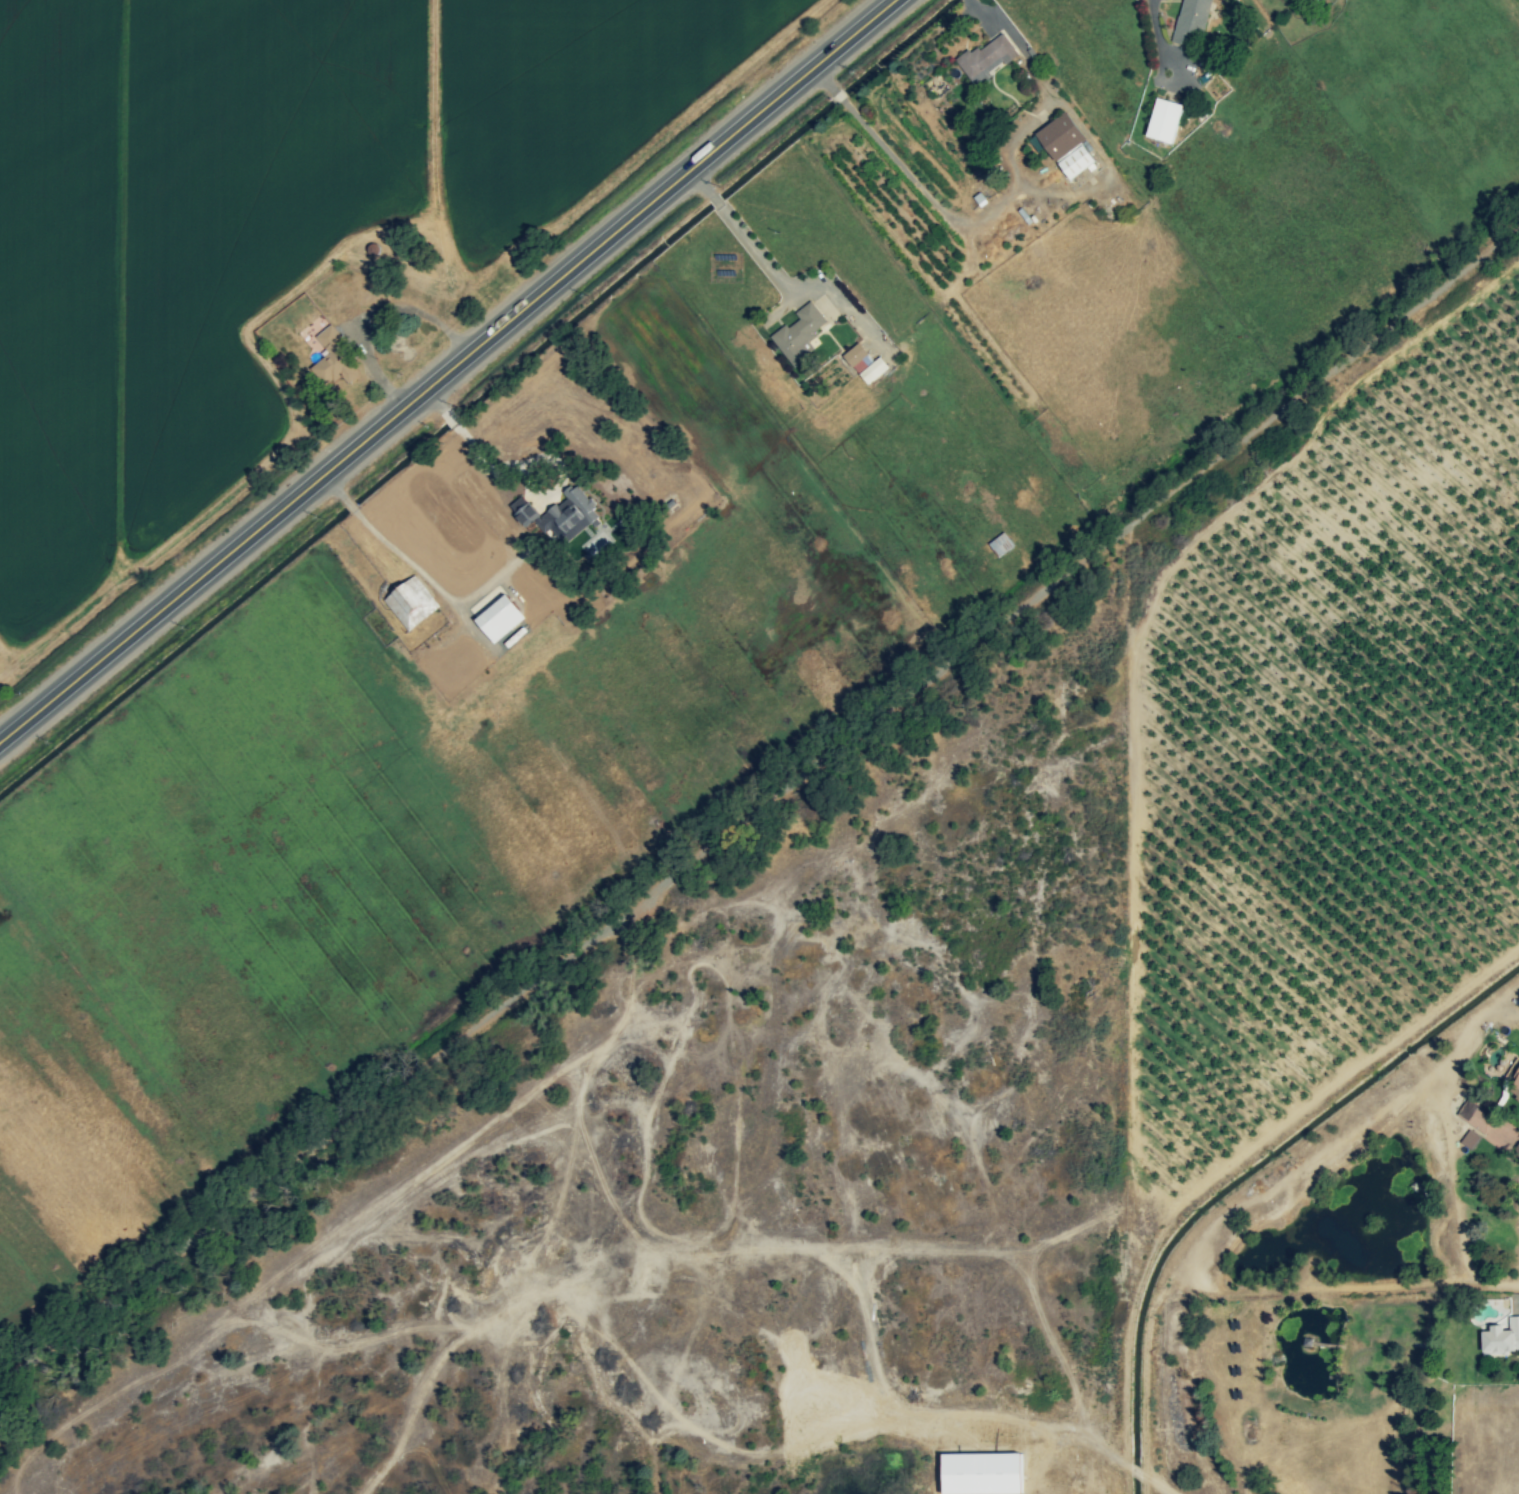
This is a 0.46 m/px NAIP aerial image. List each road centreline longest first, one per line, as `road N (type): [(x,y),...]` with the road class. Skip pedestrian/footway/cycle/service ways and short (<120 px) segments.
road 1 (trunk): [(0,743),(901,0)]

